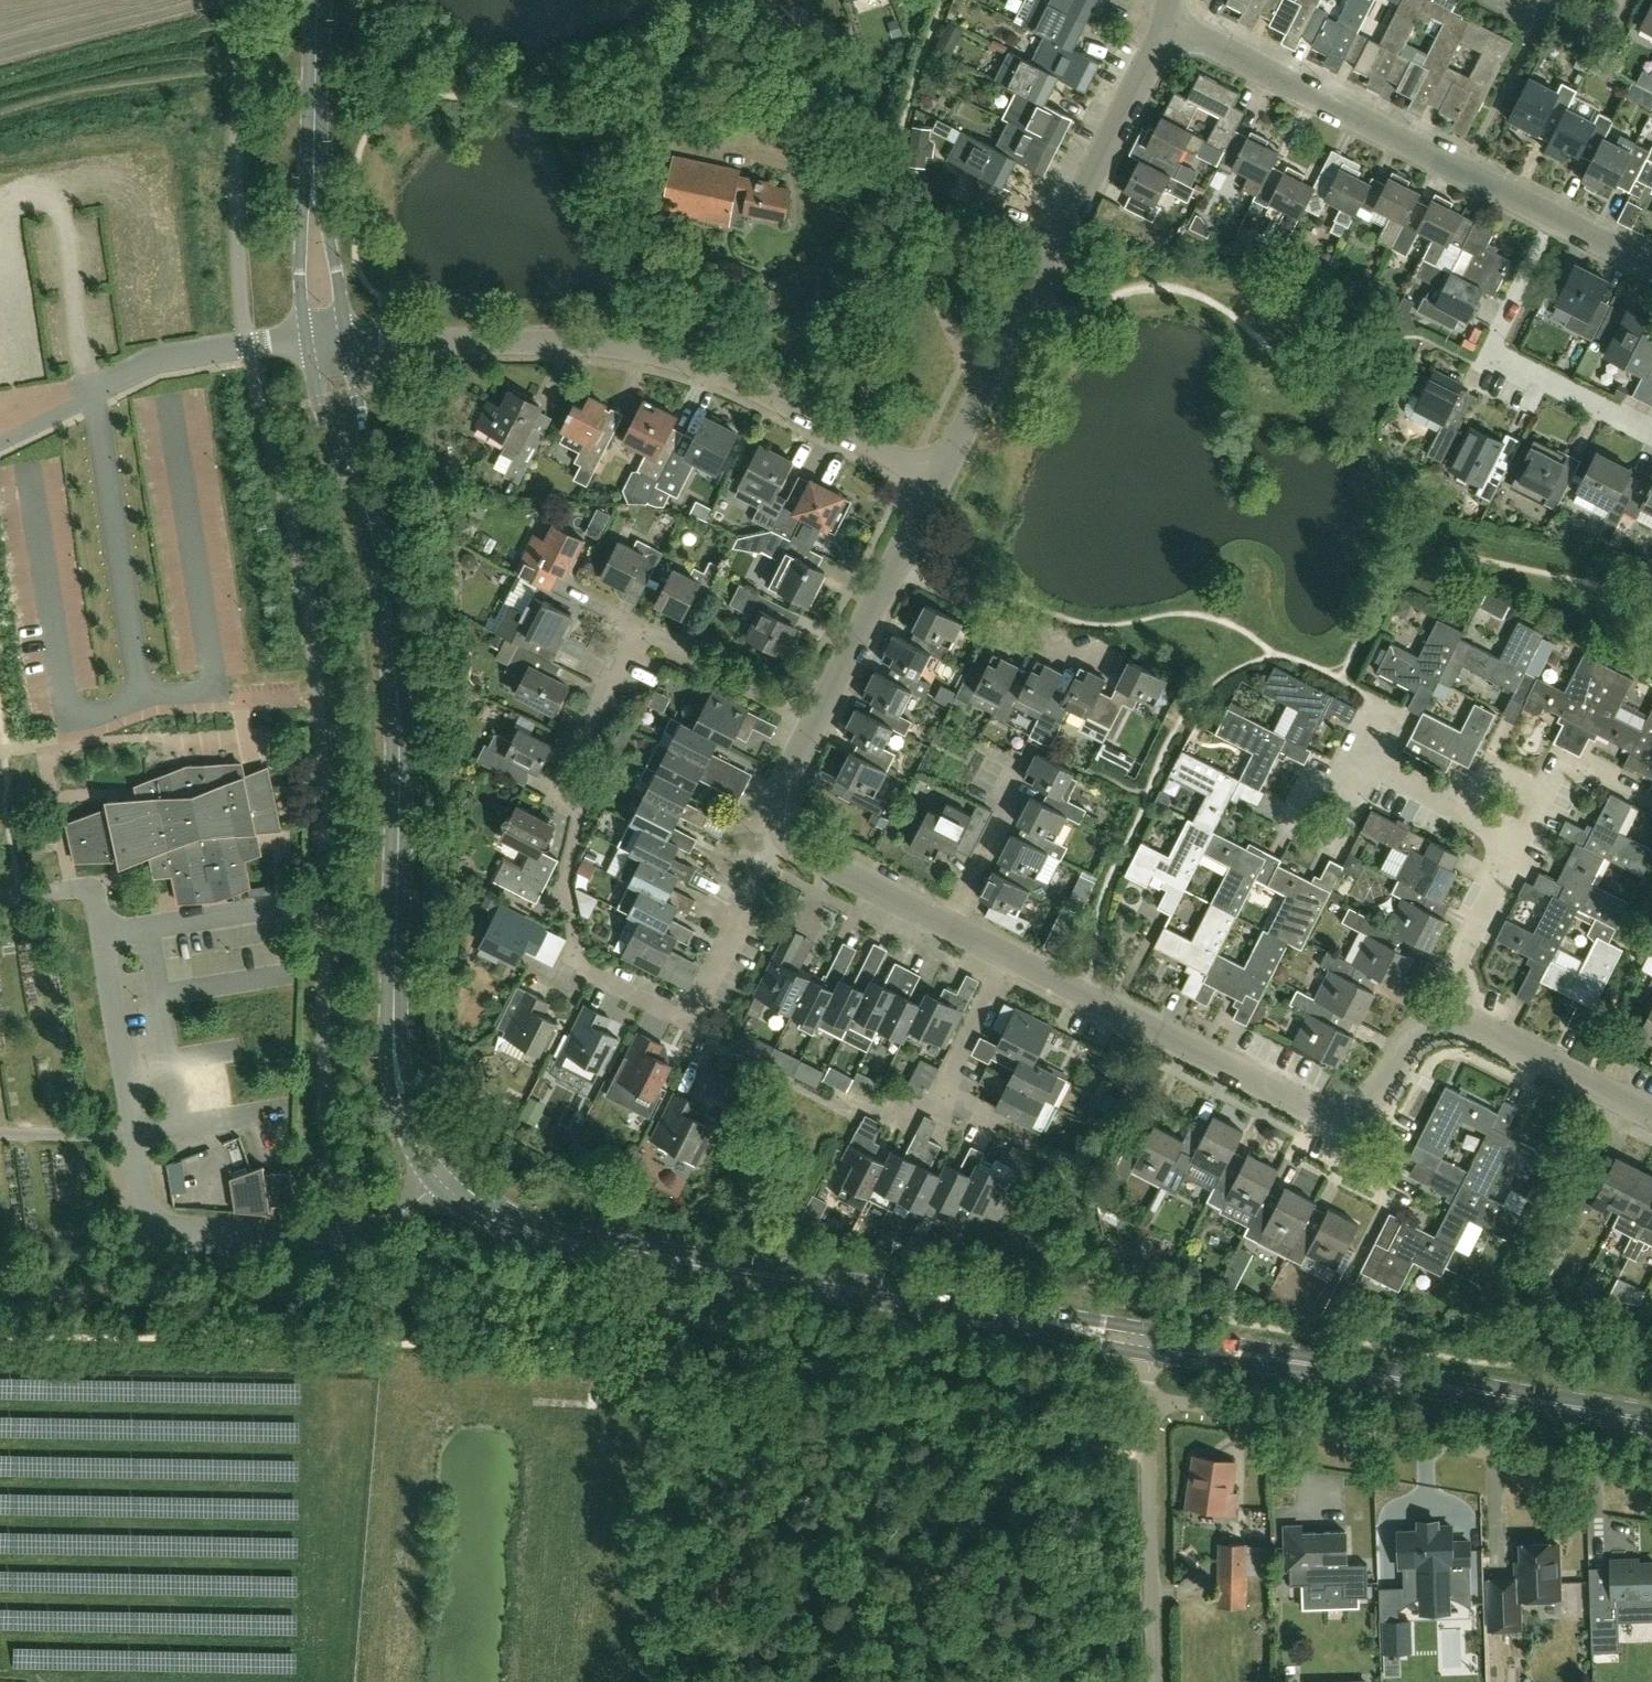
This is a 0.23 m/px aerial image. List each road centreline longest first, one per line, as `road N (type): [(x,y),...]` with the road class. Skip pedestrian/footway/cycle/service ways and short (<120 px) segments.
road 1 (unclassified): [(1155,1342),(523,1230),(450,1182),(419,1139),(399,1072),(399,692),(368,515)]
road 2 (residential): [(815,721),(643,633),(572,769),(578,814),(566,885),(579,968),(688,1023),(784,833)]
road 3 (residential): [(937,477),(731,375),(648,350),(349,337)]
road 4 (residential): [(1651,267),(1170,24)]
road 5 (residential): [(1466,1019),(1424,1028),(1404,1046),(1379,1094),(1346,1114),(1319,1111),(1011,956)]
road 6 (residential): [(1148,1396),(1651,1481)]
road 7 (residential): [(937,477),(1170,24)]
road 8 (unclassified): [(1651,1425),(1155,1342)]
road 9 (track): [(376,1300),(0,1293)]
road 10 (unclassified): [(313,169),(299,270),(306,341),(317,401),(368,515)]
road 11 (unclassified): [(1154,1681),(1148,1396)]
road 12 (residential): [(894,566),(1055,656),(1081,652),(1111,667)]
road 13 (residential): [(1651,432),(1487,348),(1513,296)]
road 14 (residential): [(1651,1113),(1466,1019)]
road 15 (residential): [(947,924),(1031,746)]
road 16 (residential): [(1466,1019),(1471,945),(1527,837)]
road 17 (residential): [(947,924),(806,854),(784,833)]
road 18 (residential): [(1527,837),(1566,761),(1651,805)]
road 19 (unclassified): [(368,515),(349,337)]
road 20 (residential): [(1527,837),(1368,759)]
road 21 (residential): [(815,721),(894,566)]
road 22 (unclassified): [(349,337),(313,169)]
road 23 (unclassified): [(313,169),(317,0)]
road 24 (residential): [(943,1092),(1011,956)]
road 25 (residential): [(1626,0),(1617,18),(1571,25),(1522,0)]
road 26 (residential): [(784,833),(782,785),(815,721)]

